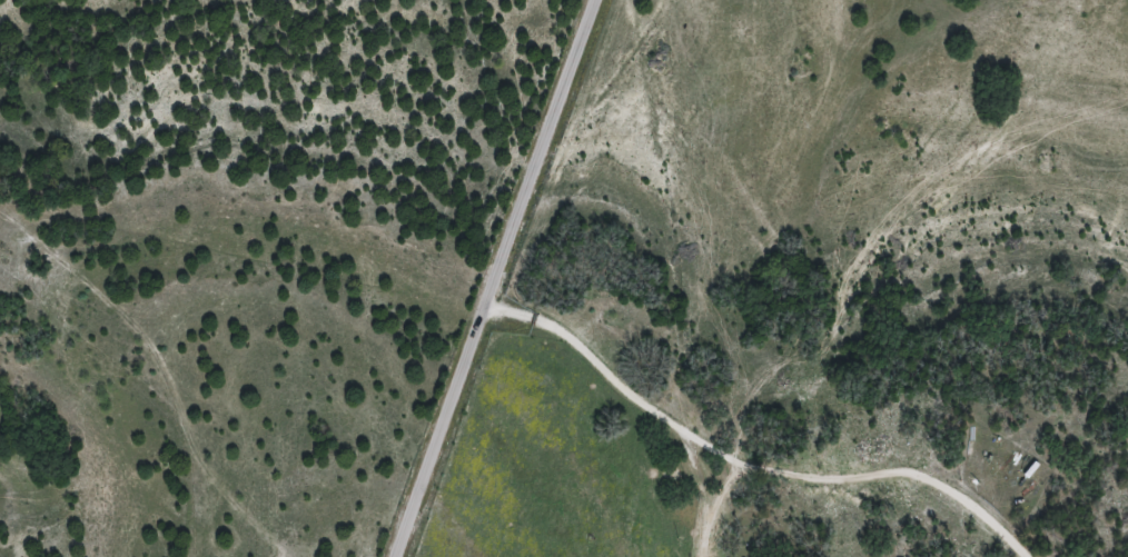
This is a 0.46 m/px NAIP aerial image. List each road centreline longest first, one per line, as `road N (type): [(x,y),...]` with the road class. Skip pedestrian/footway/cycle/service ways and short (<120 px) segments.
road 1 (residential): [(441,556),(632,0)]

